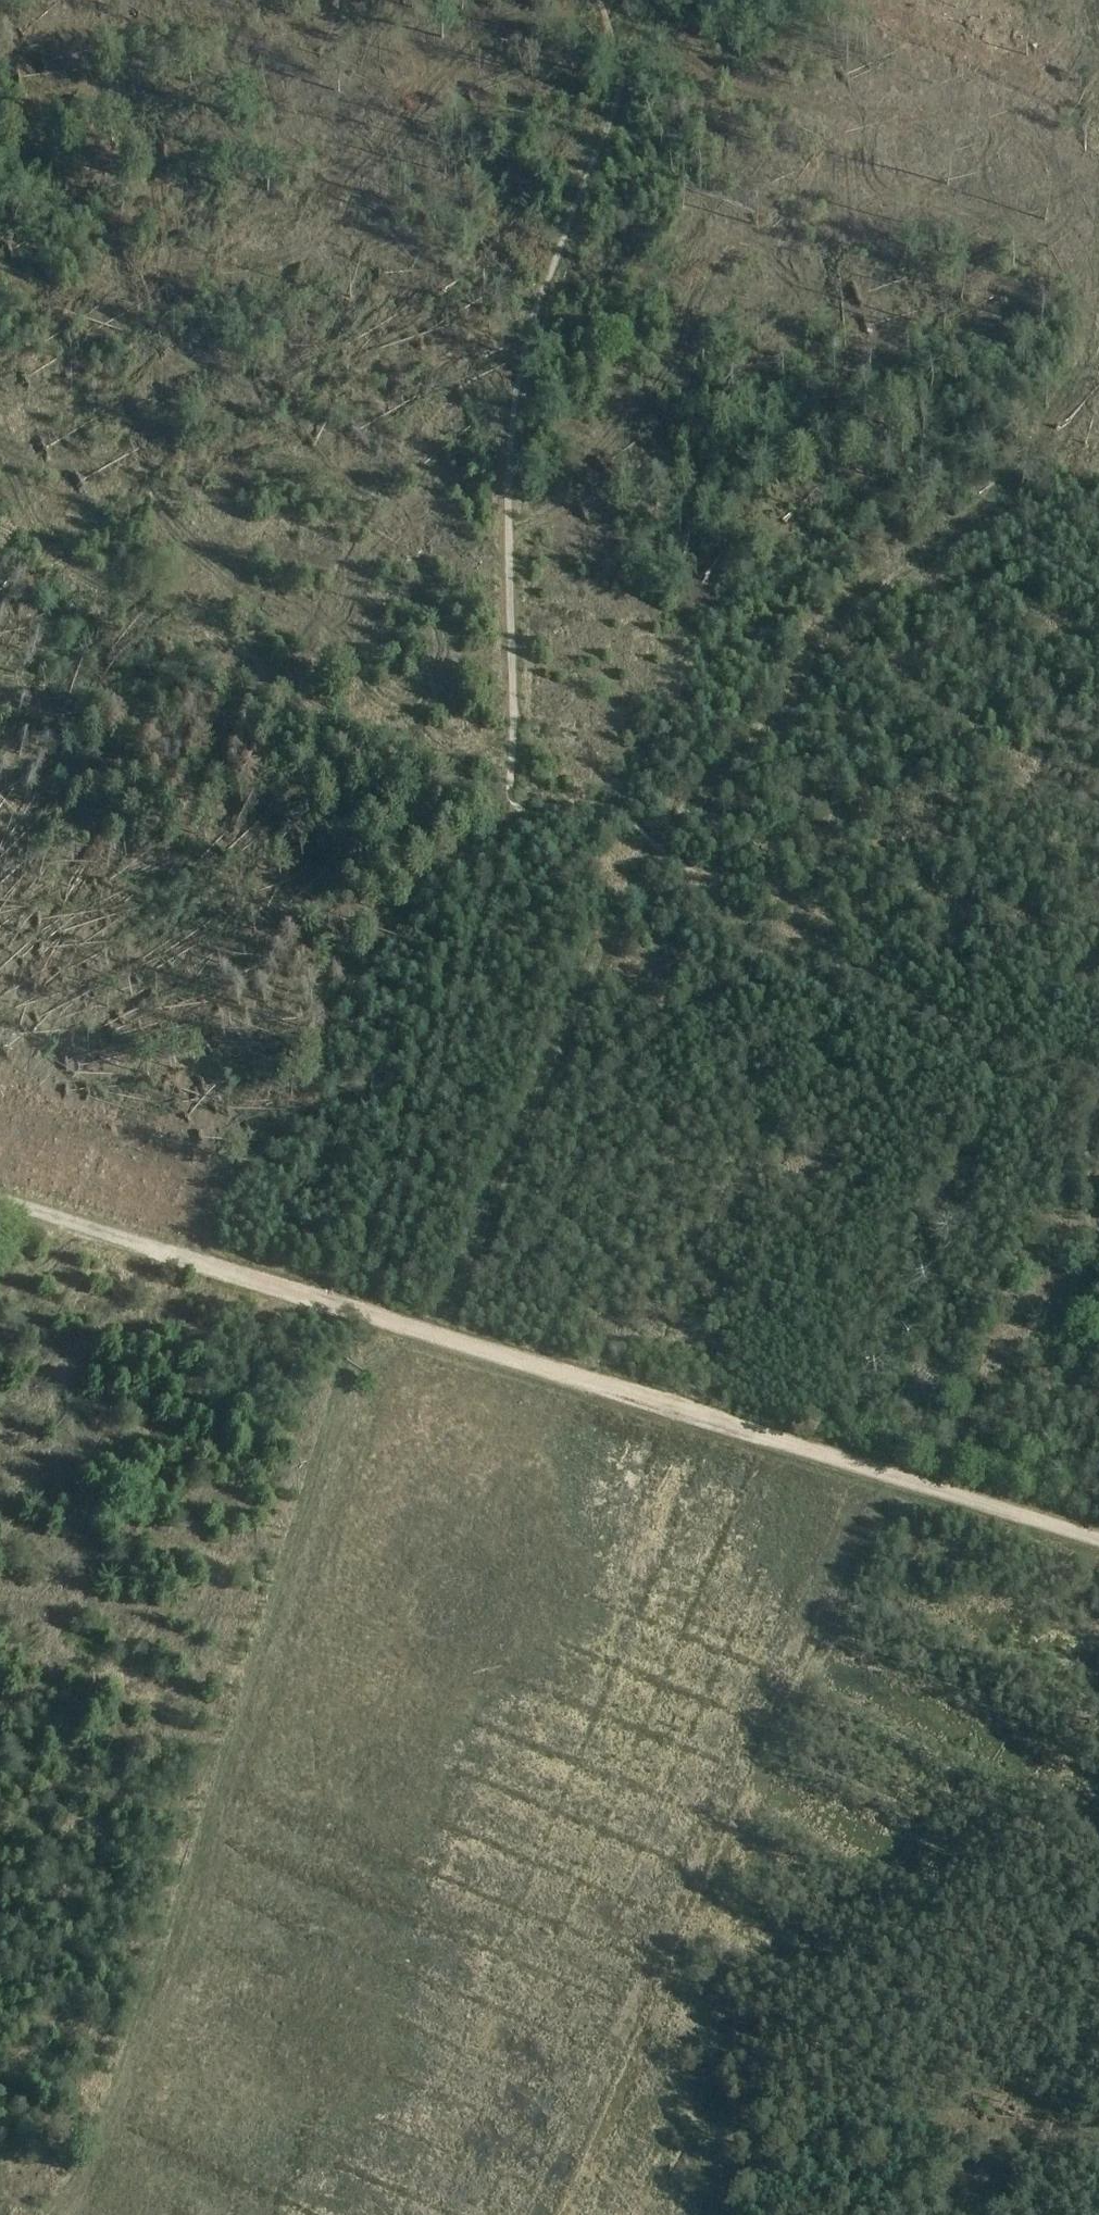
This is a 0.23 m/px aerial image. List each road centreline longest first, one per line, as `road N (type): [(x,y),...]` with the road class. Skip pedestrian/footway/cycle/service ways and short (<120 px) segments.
road 1 (track): [(1098,1538),(0,1199)]
road 2 (track): [(56,2214),(94,2152),(372,1315)]

